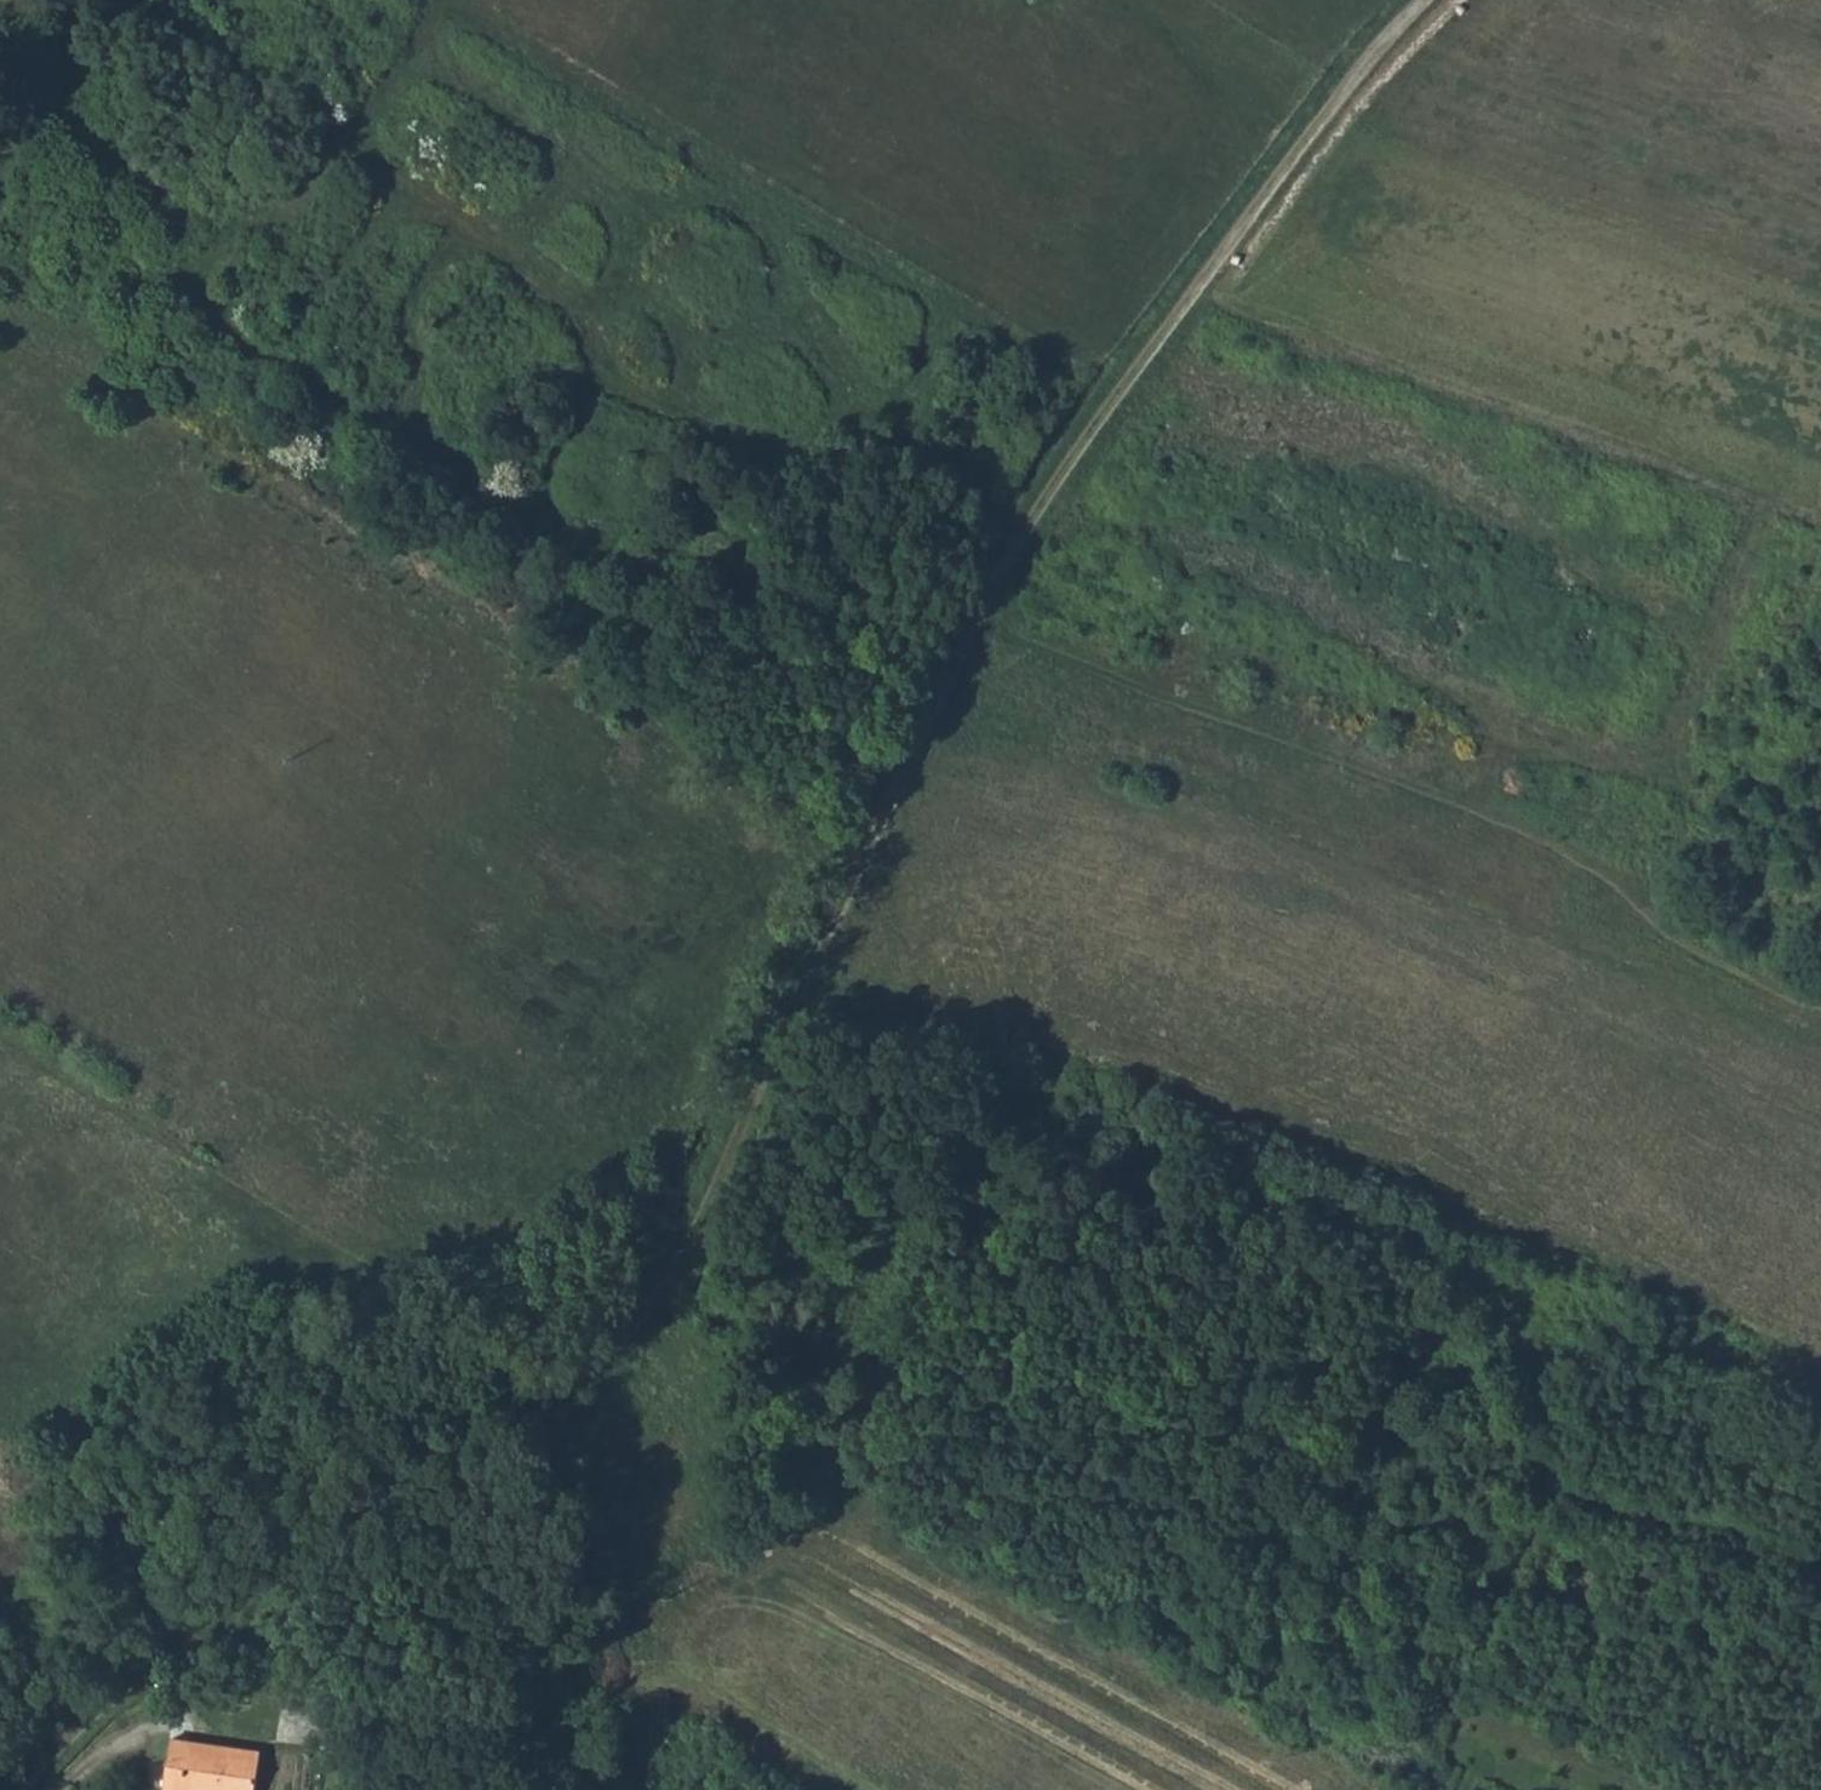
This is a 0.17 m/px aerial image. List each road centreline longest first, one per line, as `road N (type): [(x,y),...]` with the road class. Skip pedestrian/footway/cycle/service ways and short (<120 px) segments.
road 1 (track): [(12,1789),(103,1699),(664,1302),(995,610),(1331,104),(1427,0)]

